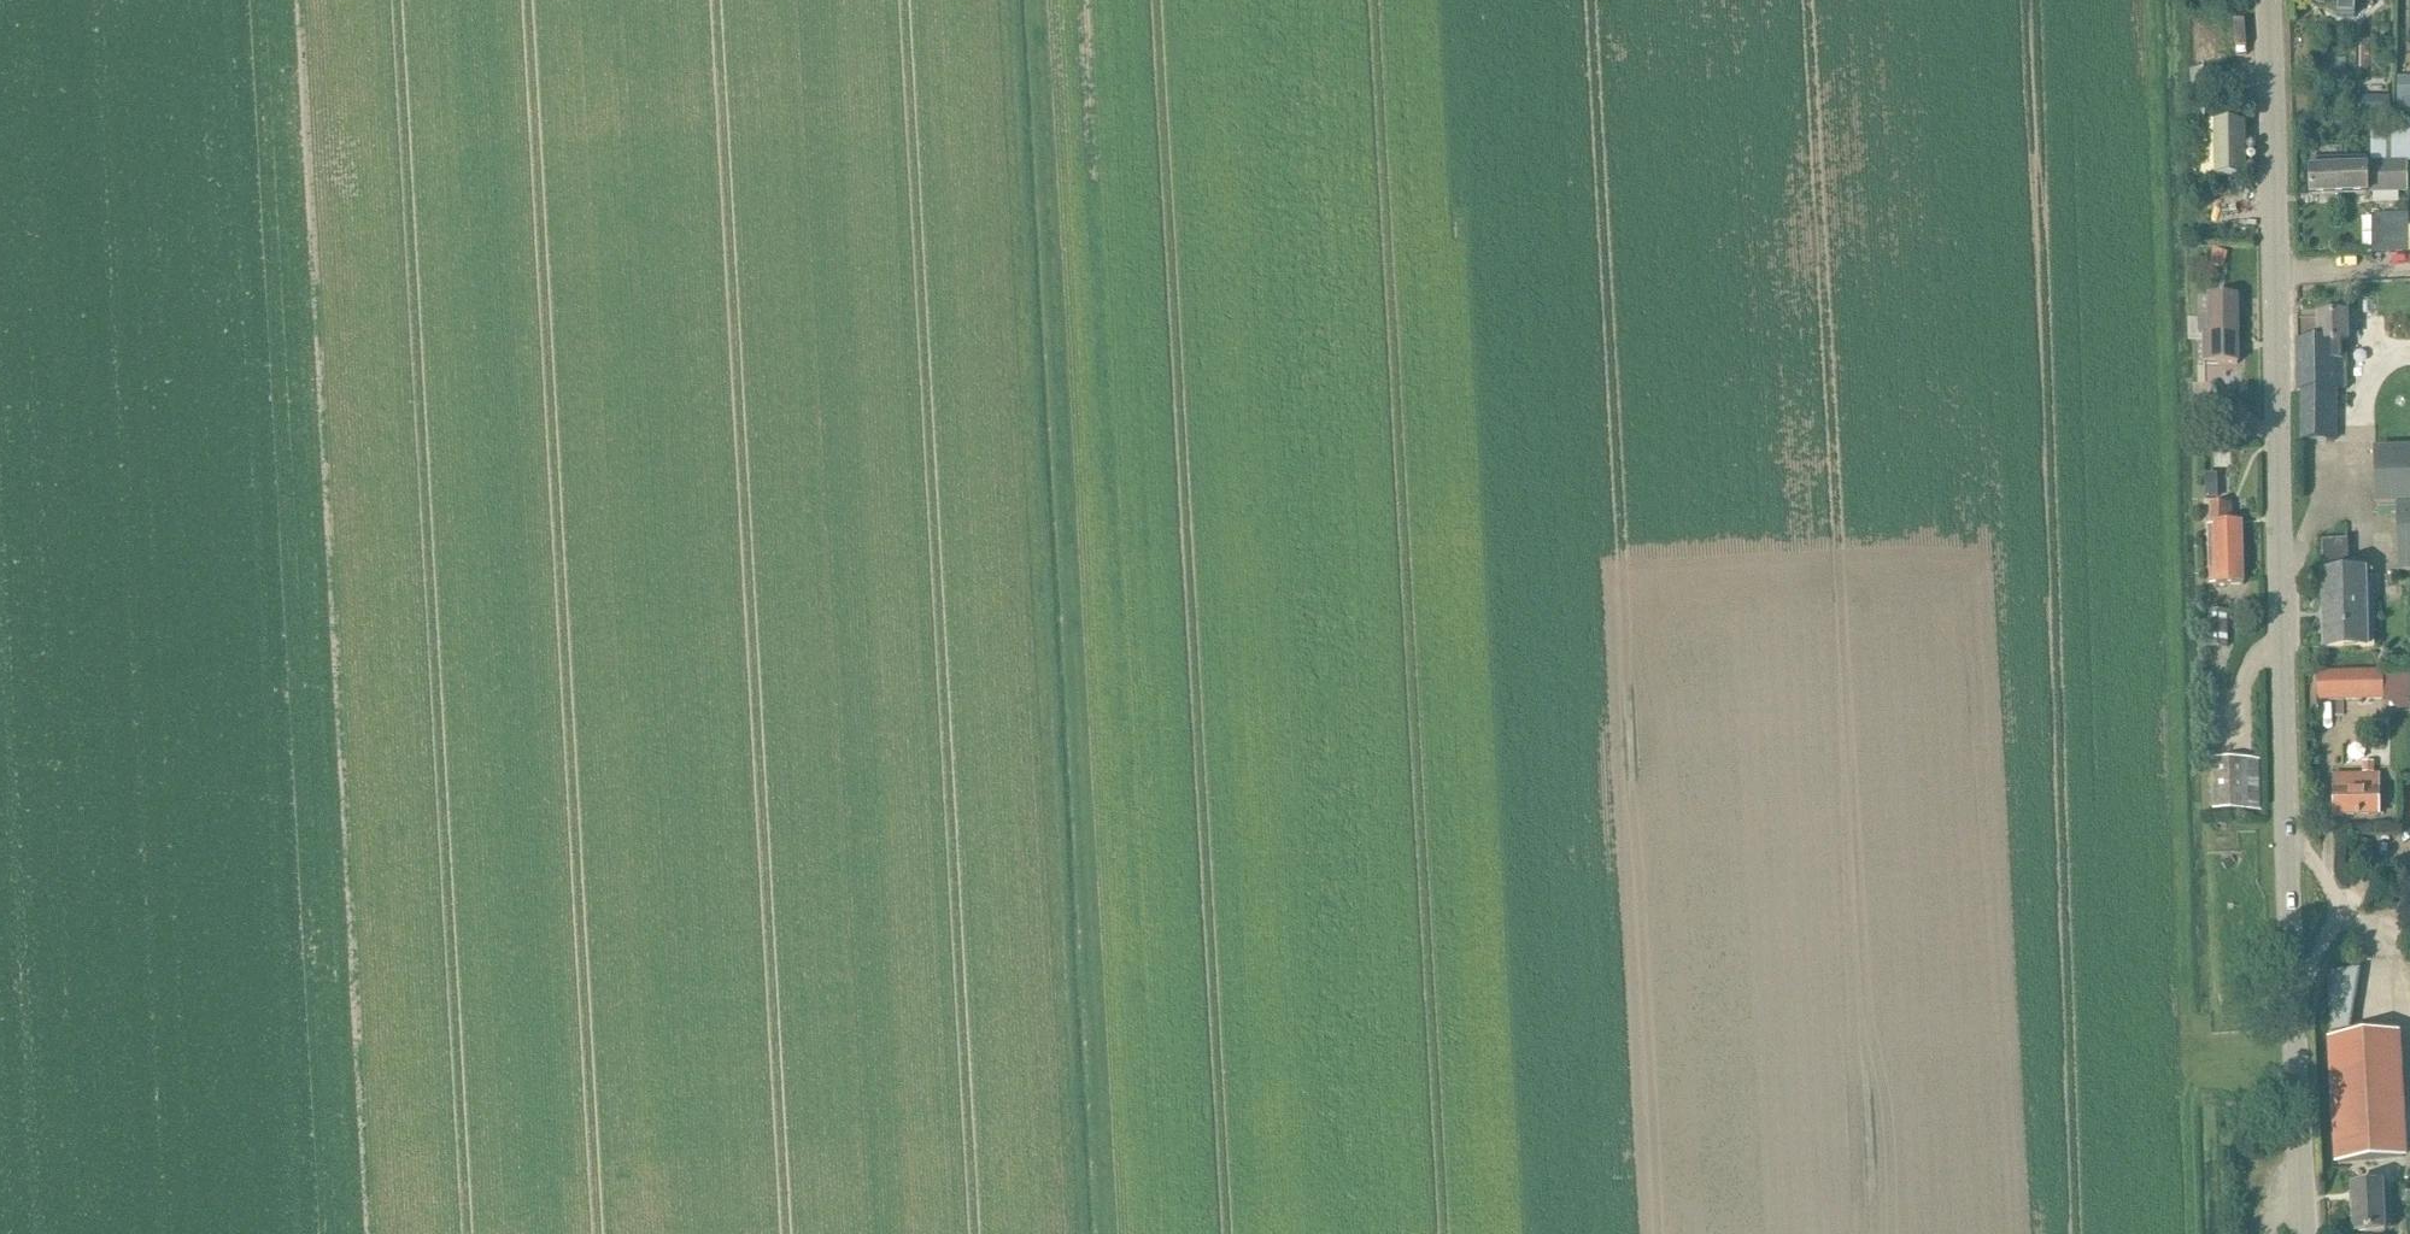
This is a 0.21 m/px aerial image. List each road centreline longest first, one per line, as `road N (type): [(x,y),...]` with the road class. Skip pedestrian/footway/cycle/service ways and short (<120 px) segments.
road 1 (tertiary): [(2305,1233),(2267,0)]

